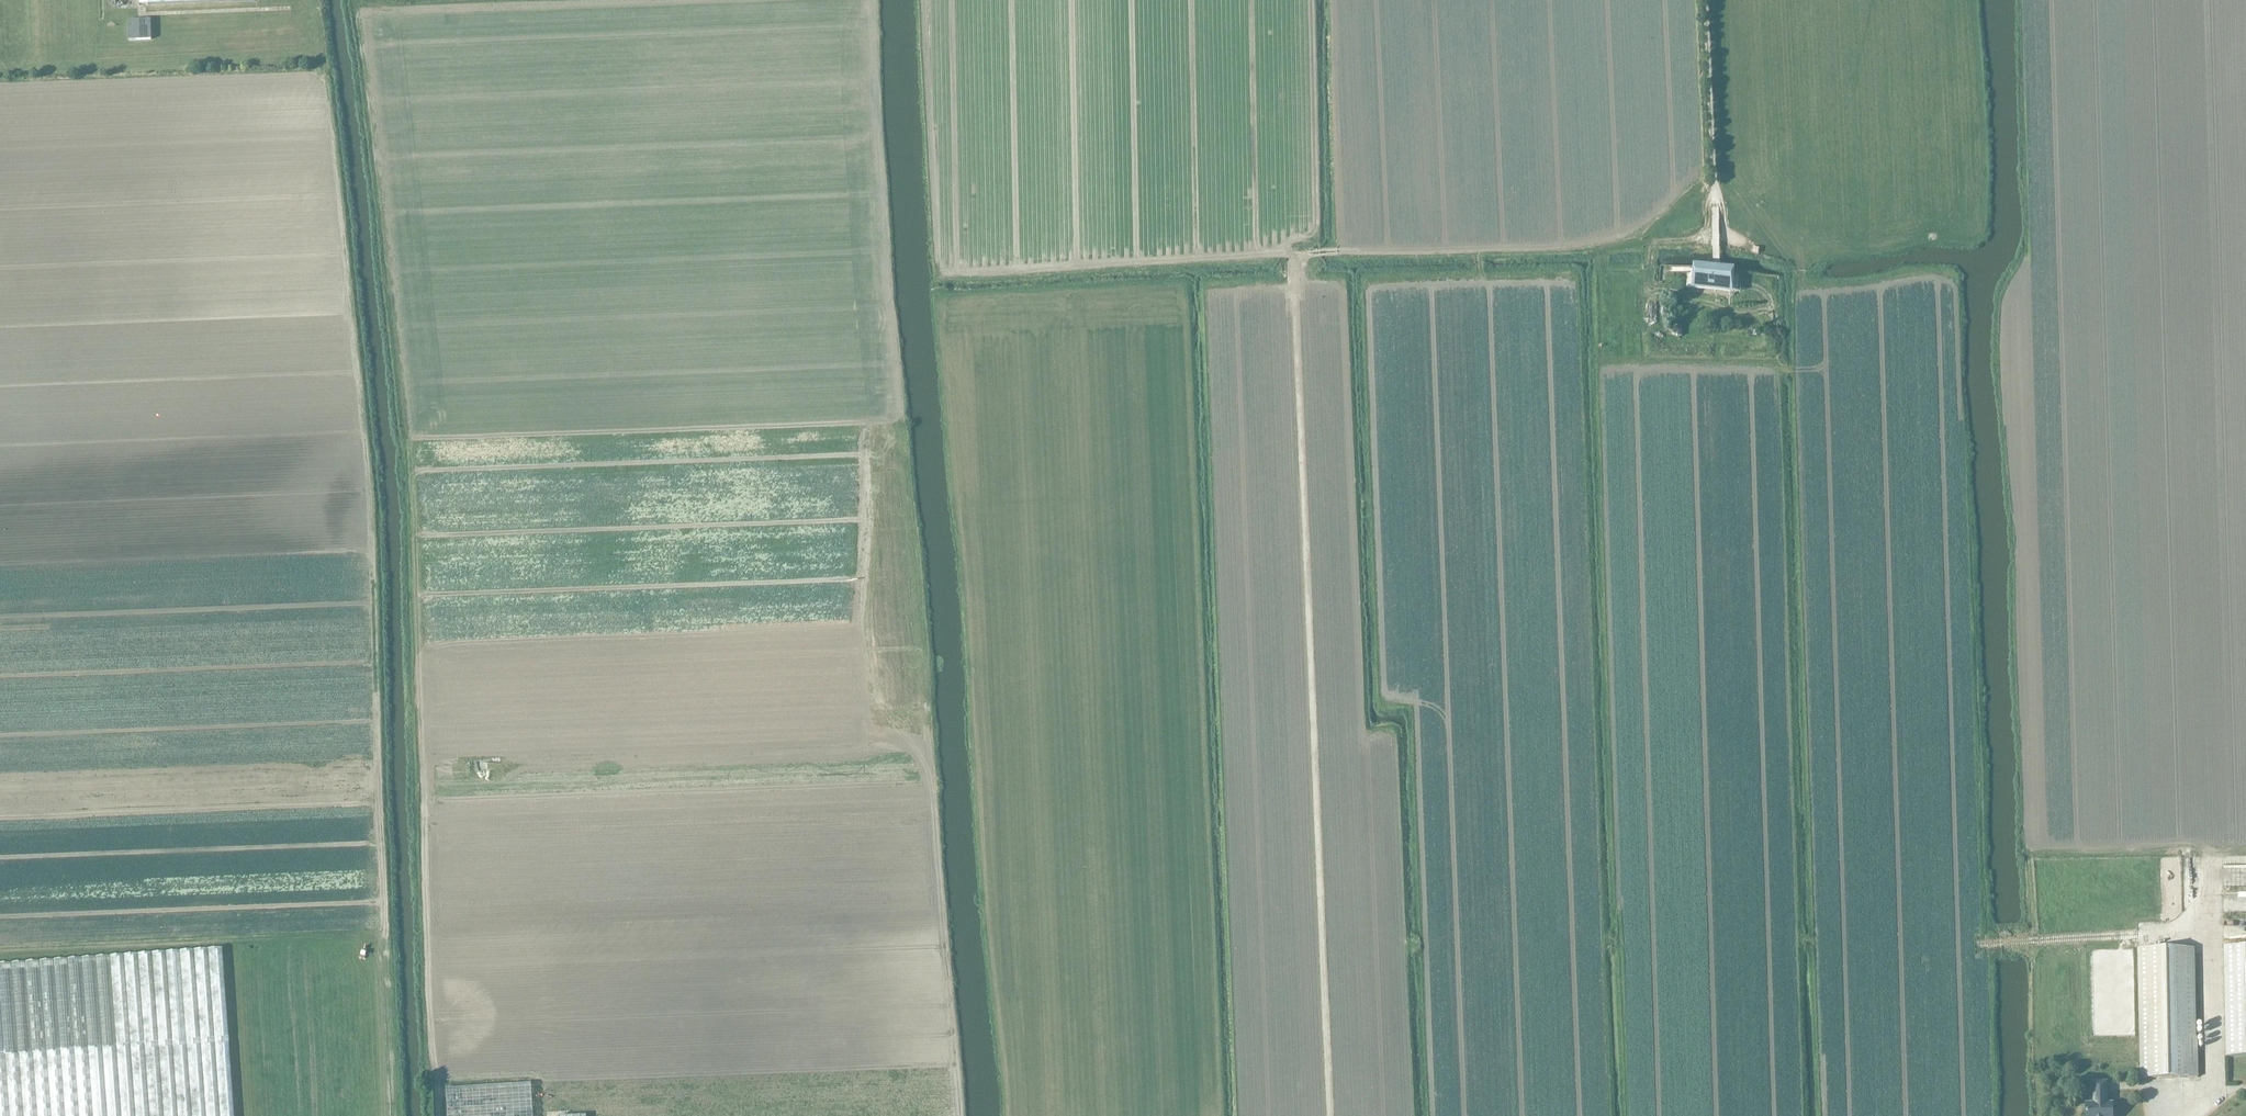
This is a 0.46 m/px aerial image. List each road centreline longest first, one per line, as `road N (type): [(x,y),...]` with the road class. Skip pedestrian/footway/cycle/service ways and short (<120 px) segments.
road 1 (track): [(1332,1115),(1293,255),(1336,251)]
road 2 (track): [(1724,266),(1712,0)]

